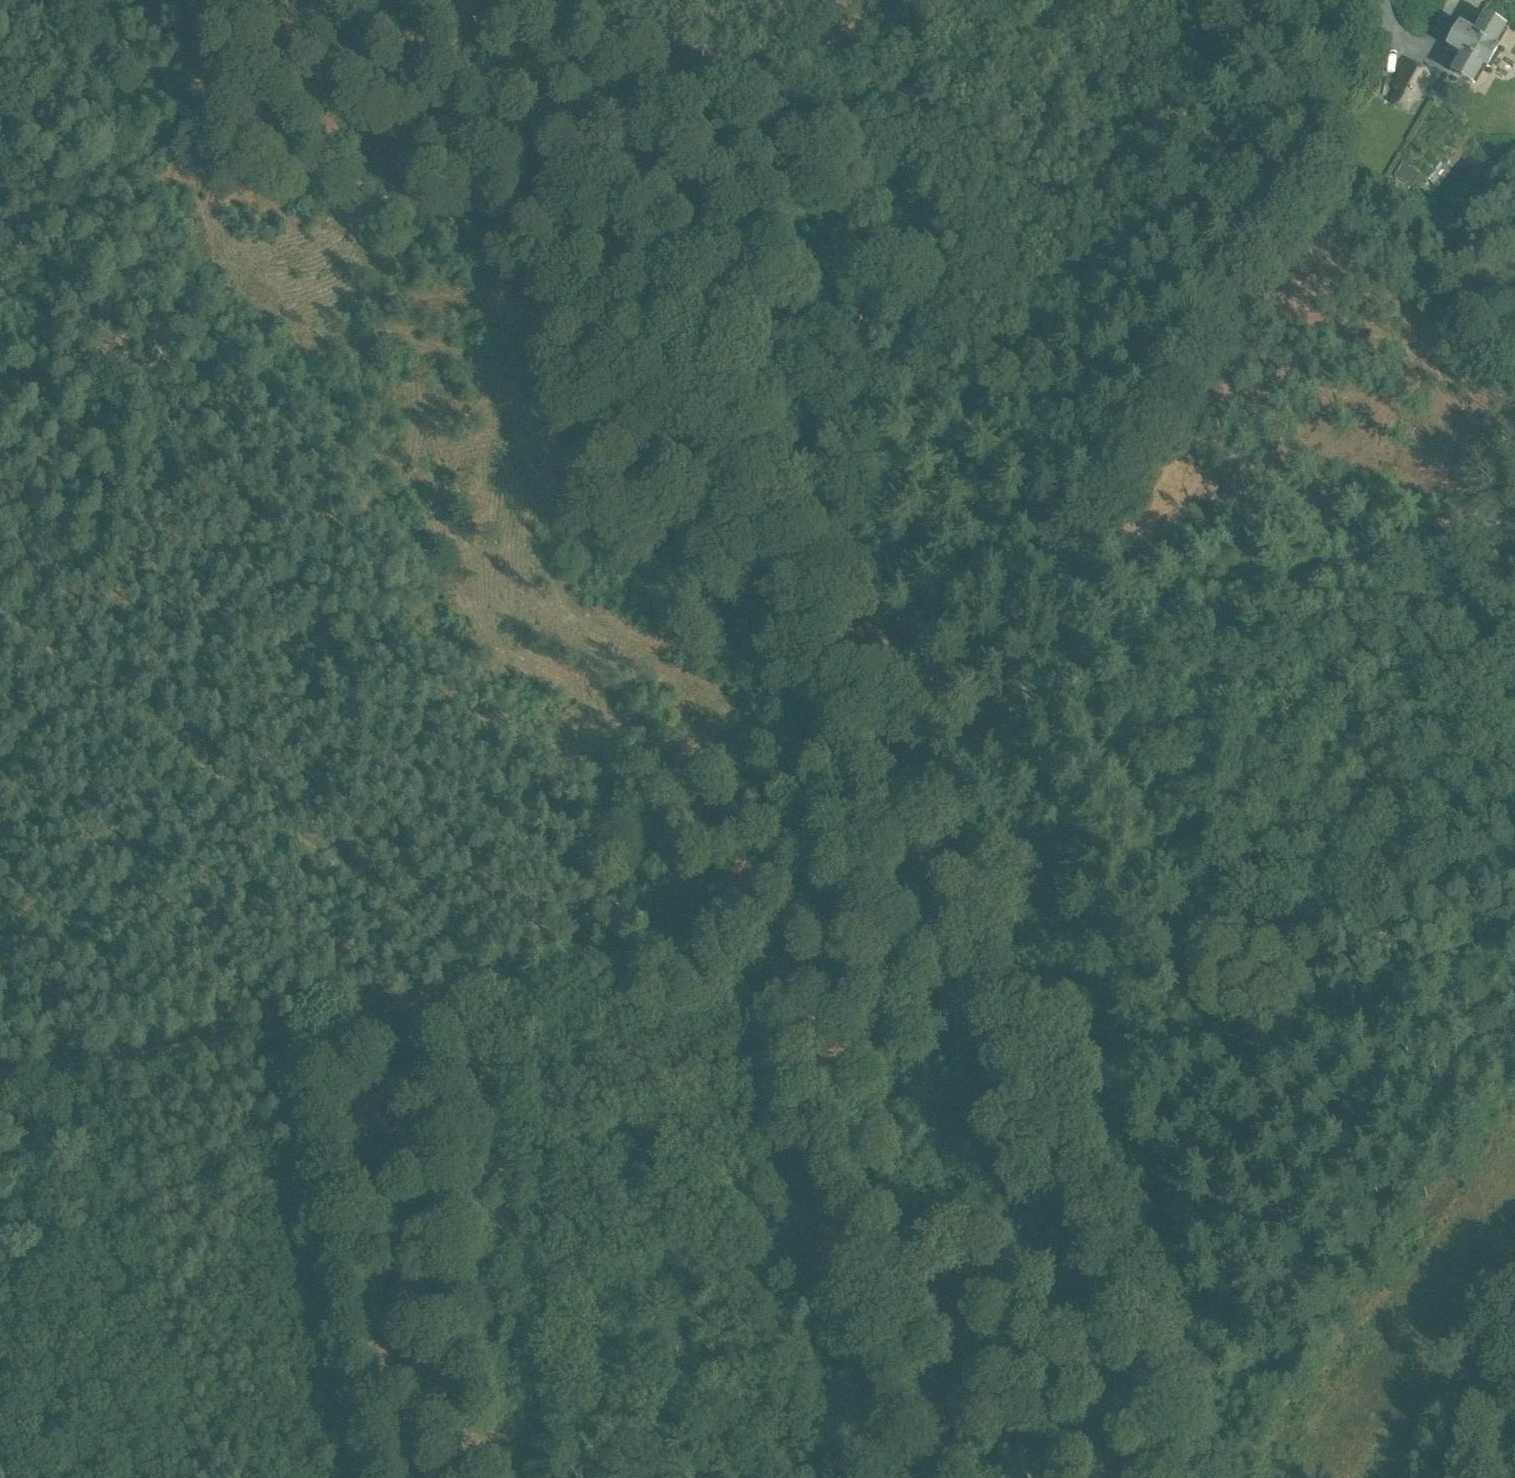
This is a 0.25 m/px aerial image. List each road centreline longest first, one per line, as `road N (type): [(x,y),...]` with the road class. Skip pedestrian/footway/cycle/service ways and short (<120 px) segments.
road 1 (track): [(1200,1477),(871,589),(821,493),(761,410),(687,341),(245,149),(172,101),(84,0)]
road 2 (track): [(936,747),(1514,515)]

